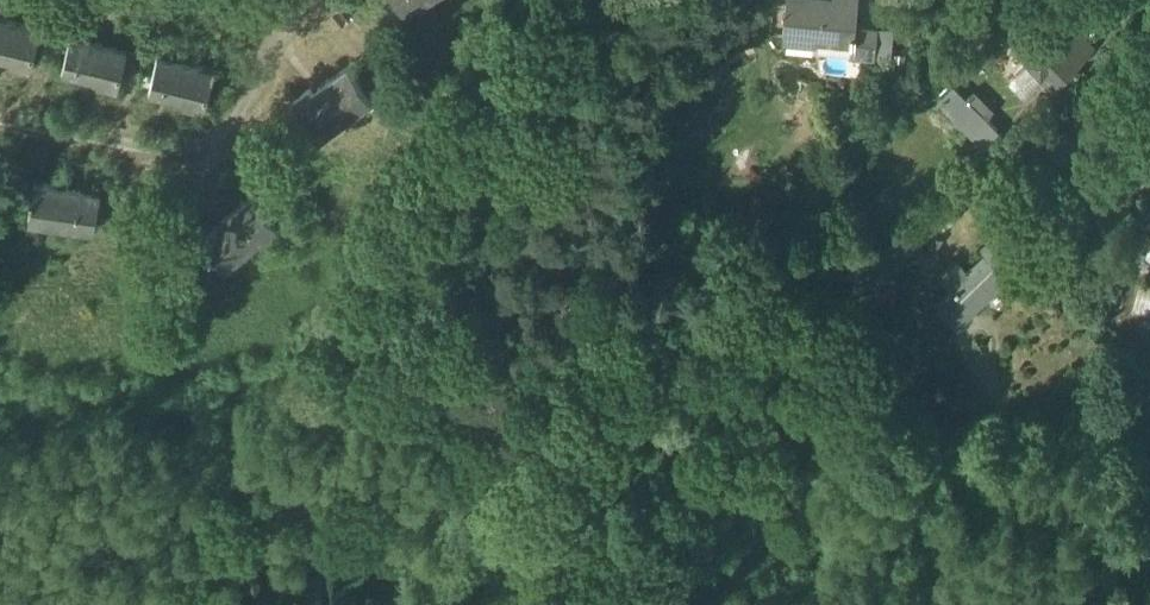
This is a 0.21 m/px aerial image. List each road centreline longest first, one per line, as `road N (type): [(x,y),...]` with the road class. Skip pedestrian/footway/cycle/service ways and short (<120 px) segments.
road 1 (track): [(1149,411),(1108,401),(1063,419),(1017,417),(992,385),(989,324),(970,319)]

